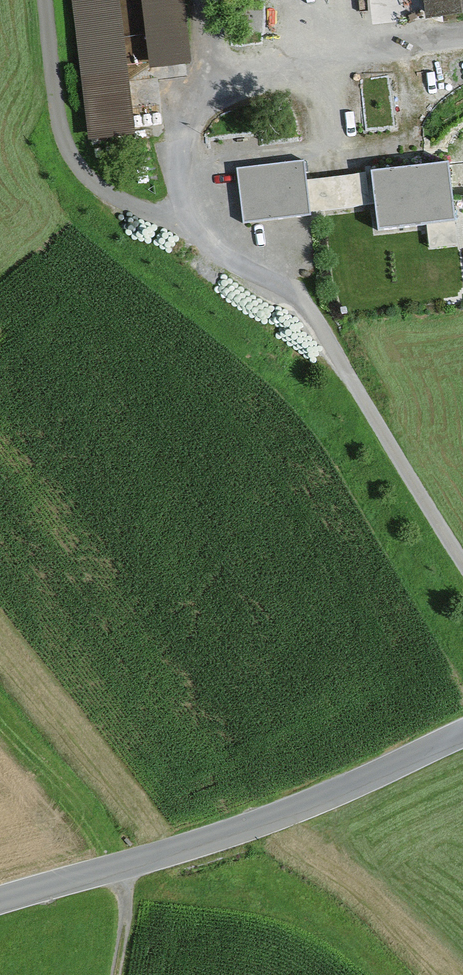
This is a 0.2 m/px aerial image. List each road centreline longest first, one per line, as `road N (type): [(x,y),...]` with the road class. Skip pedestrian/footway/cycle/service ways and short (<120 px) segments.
road 1 (residential): [(462,565),(293,293),(183,227),(97,188),(80,169),(60,134),(44,0)]
road 2 (unclassified): [(0,902),(288,813),(462,734)]

